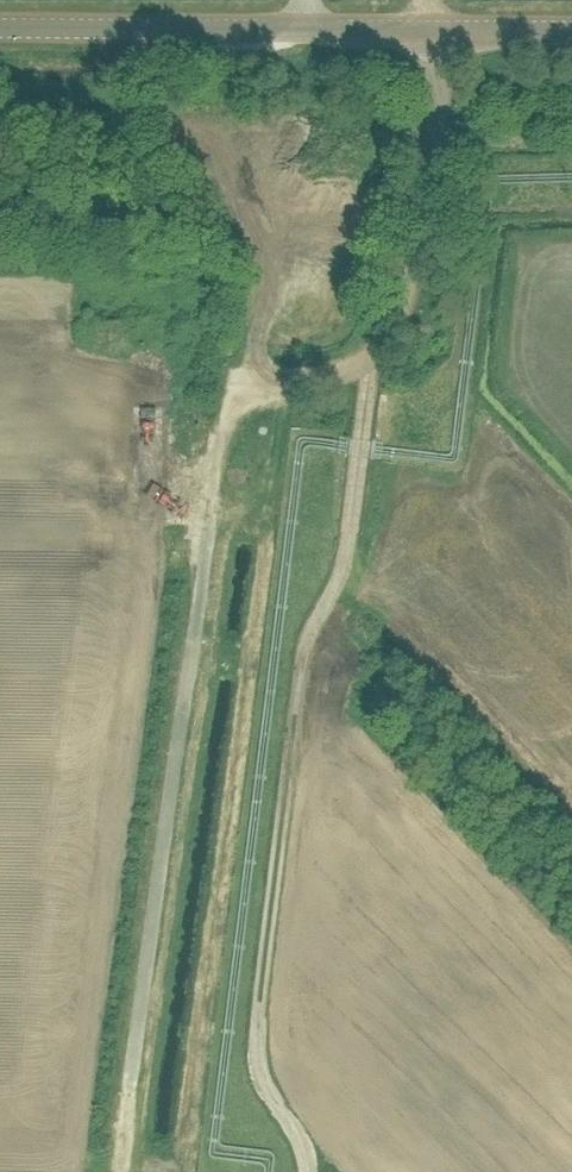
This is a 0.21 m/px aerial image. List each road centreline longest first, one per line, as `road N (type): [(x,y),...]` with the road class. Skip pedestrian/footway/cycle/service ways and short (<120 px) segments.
road 1 (unclassified): [(131,1094),(222,438),(231,416),(260,393),(353,371),(389,339),(413,262),(436,98),(435,31)]
road 2 (track): [(370,359),(347,559),(305,653),(257,1024),(263,1085),(304,1141),(311,1171)]
road 3 (track): [(0,98),(571,98)]
road 4 (unclassified): [(0,27),(310,29)]
road 5 (unclassified): [(435,31),(571,32)]
road 6 (unclassified): [(310,29),(435,31)]

